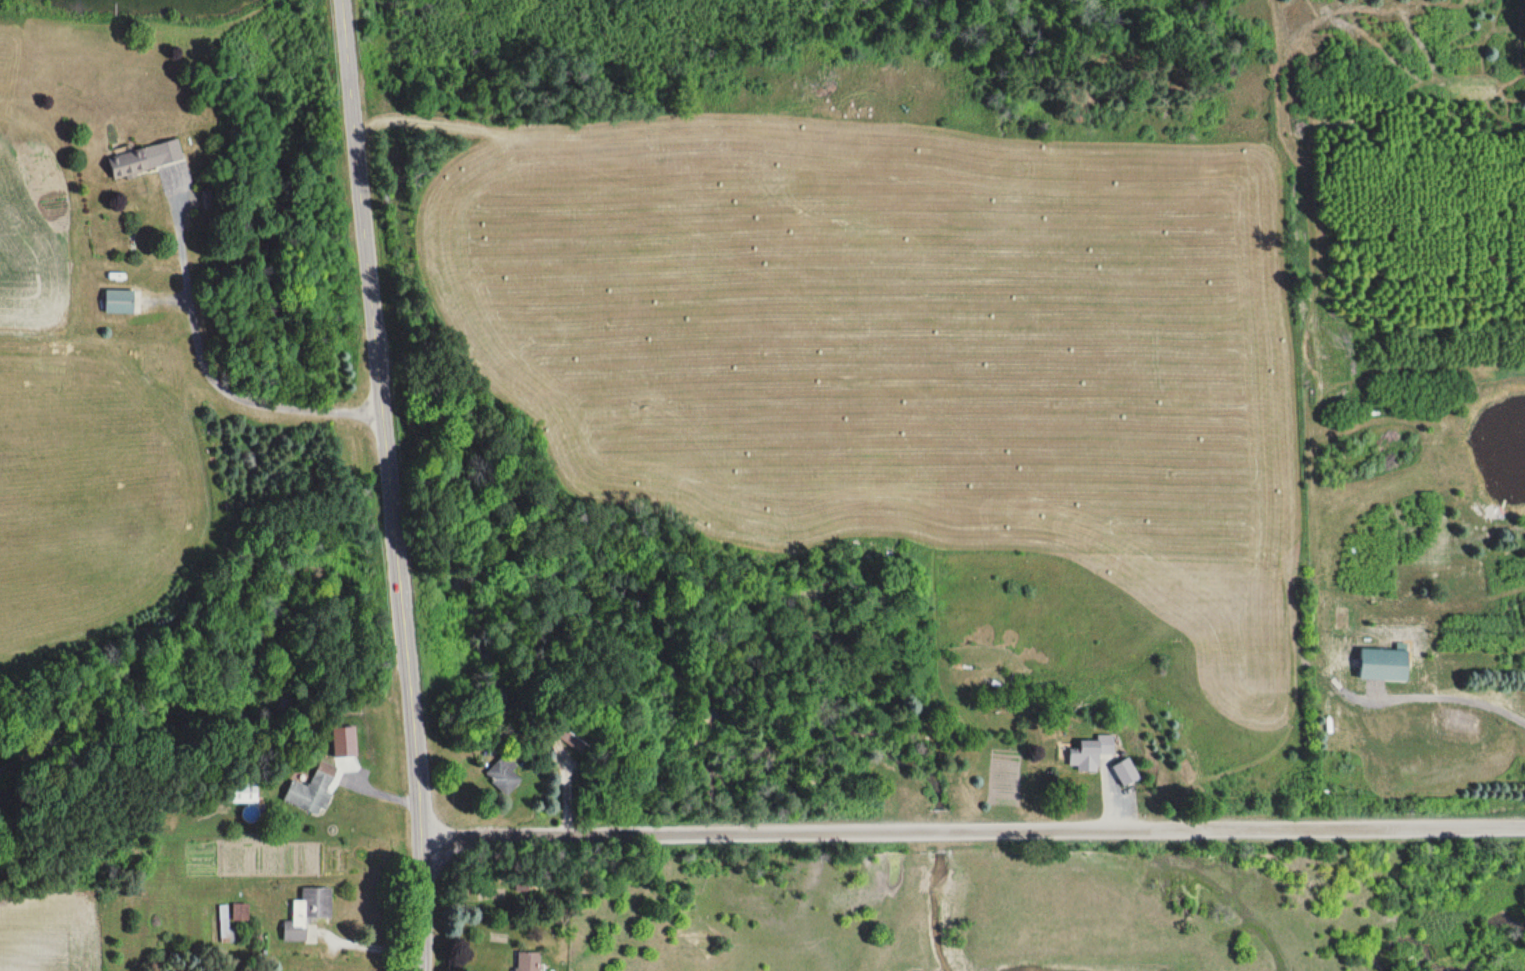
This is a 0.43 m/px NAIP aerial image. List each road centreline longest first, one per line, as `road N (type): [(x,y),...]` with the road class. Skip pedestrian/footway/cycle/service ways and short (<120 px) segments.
road 1 (residential): [(1524,835),(427,838)]
road 2 (tertiary): [(424,970),(427,838),(341,0)]

